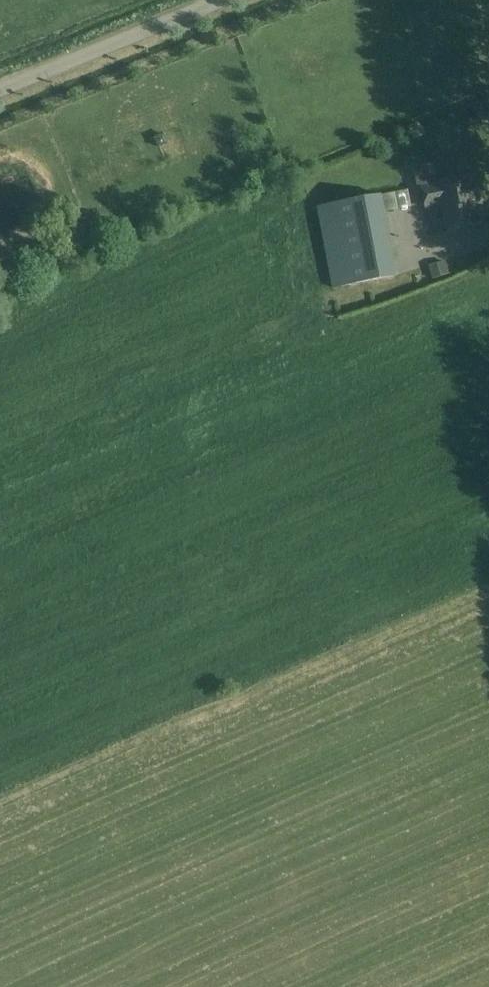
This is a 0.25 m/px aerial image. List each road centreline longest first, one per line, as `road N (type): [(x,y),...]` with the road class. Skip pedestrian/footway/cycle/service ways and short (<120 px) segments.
road 1 (unclassified): [(0,86),(217,0)]

